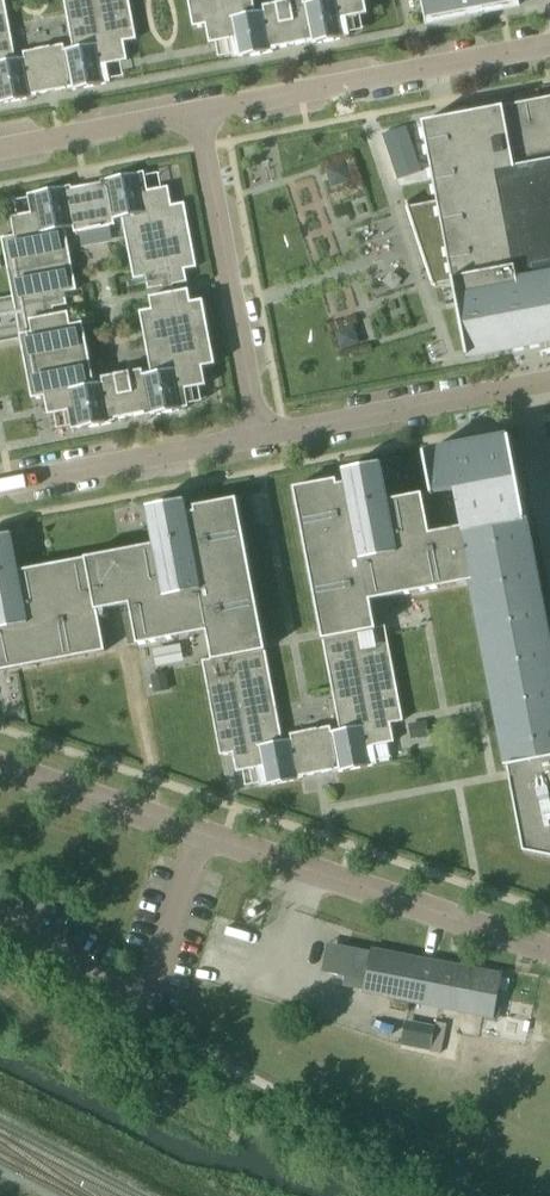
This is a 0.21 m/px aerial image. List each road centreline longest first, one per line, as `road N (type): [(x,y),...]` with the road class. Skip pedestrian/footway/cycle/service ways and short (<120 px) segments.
road 1 (residential): [(0,768),(549,952)]
road 2 (residential): [(549,45),(196,112)]
road 3 (residential): [(196,112),(261,437)]
road 4 (residential): [(549,382),(261,437)]
road 5 (residential): [(261,437),(0,487)]
road 6 (residential): [(196,112),(0,150)]

